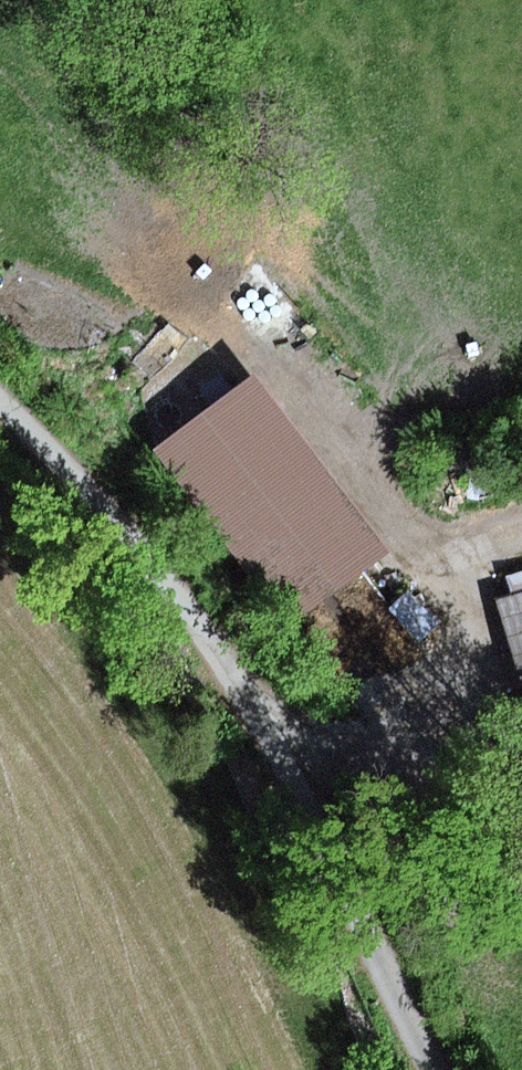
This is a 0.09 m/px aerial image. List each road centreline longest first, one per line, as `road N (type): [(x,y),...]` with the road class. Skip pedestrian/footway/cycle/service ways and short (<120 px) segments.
road 1 (track): [(0,395),(96,484),(195,618),(307,803),(437,1069)]
road 2 (track): [(282,762),(427,722),(456,693),(471,657),(466,600),(445,548),(350,427)]

